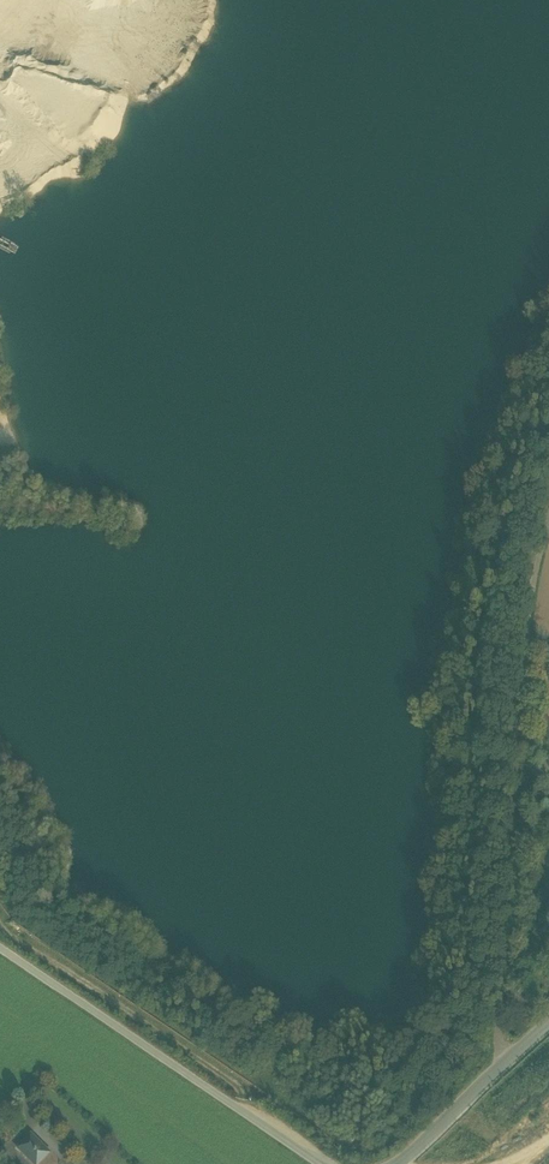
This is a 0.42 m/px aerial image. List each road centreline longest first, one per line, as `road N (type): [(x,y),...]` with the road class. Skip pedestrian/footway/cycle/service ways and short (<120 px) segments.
road 1 (unclassified): [(507,1059),(496,1047),(525,635),(548,518)]
road 2 (unclassified): [(507,1059),(397,1163)]

